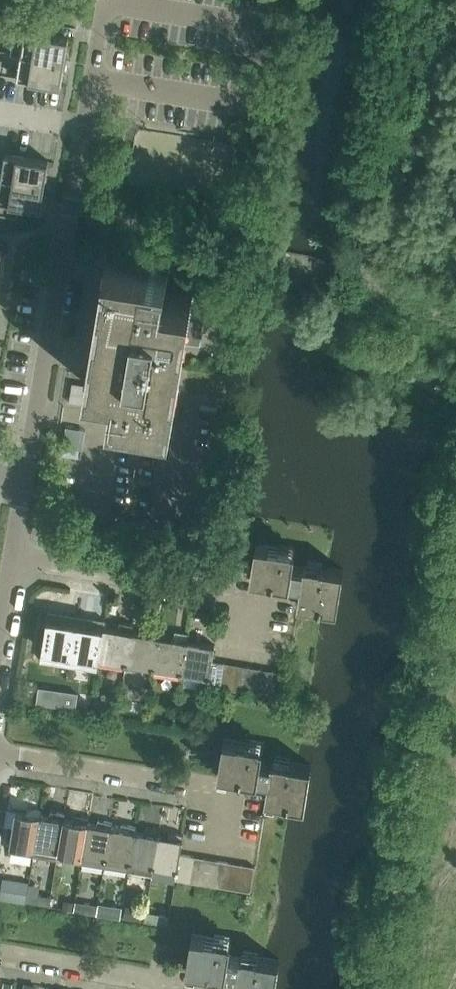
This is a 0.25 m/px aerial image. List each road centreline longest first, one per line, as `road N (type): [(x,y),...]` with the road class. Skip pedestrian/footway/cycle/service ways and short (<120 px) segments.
road 1 (residential): [(25,481),(107,1)]
road 2 (residential): [(262,620),(218,590),(14,559)]
road 3 (residential): [(231,817),(187,785),(0,752)]
road 4 (residential): [(167,988),(157,980),(0,954)]

